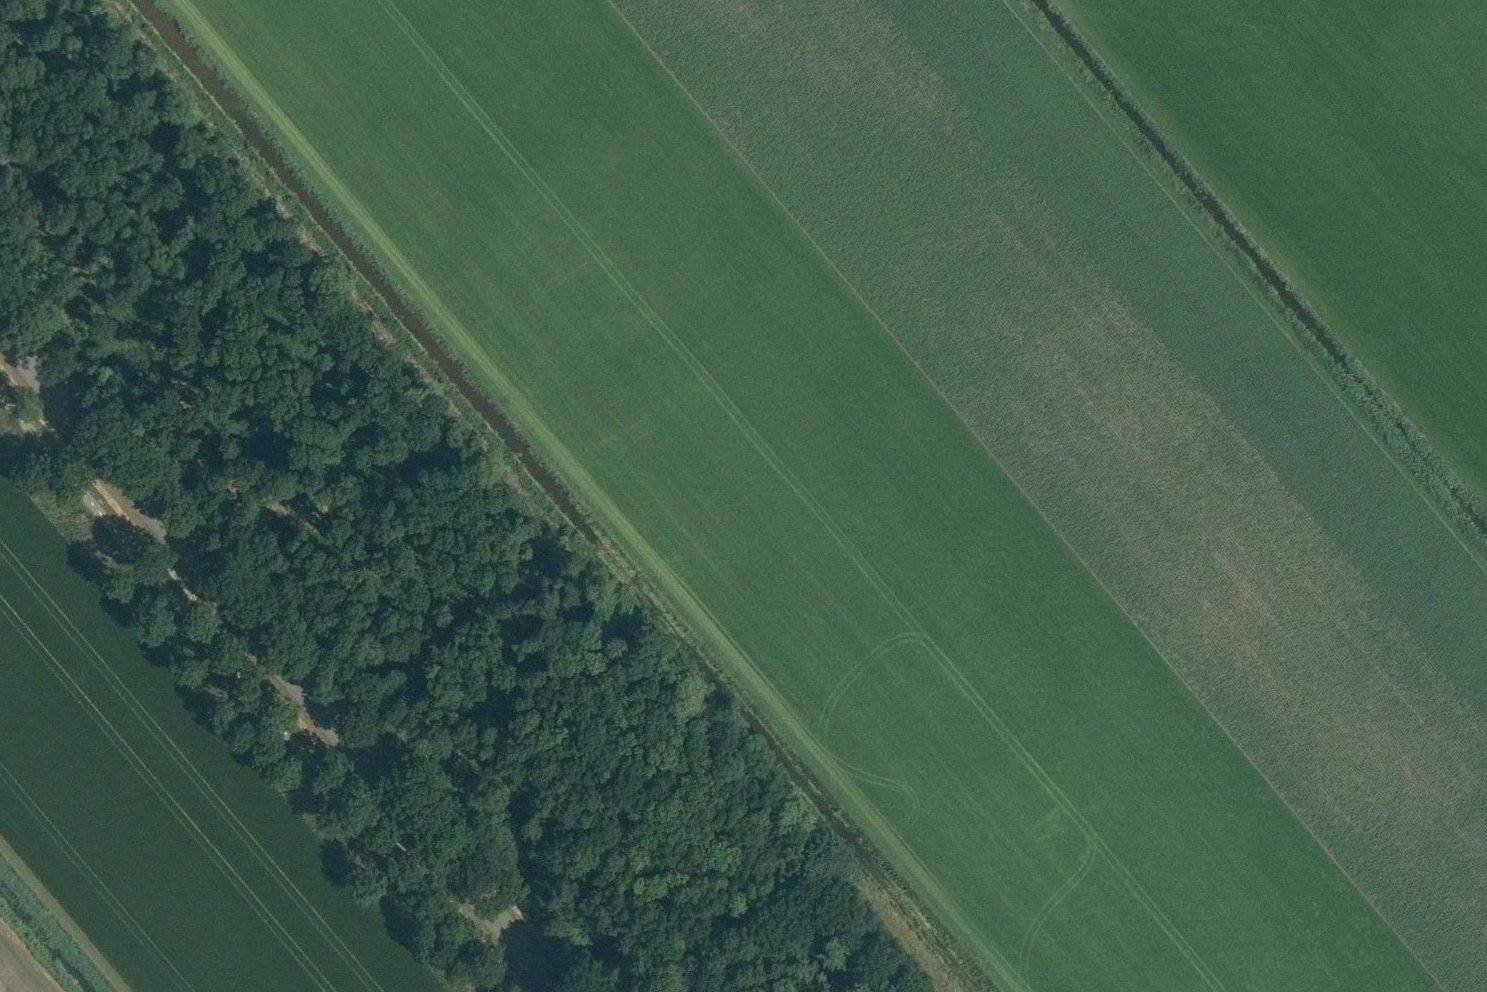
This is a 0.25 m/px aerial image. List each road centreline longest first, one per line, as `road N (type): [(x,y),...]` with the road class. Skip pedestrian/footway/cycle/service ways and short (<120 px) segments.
road 1 (tertiary): [(560,991),(0,330)]

